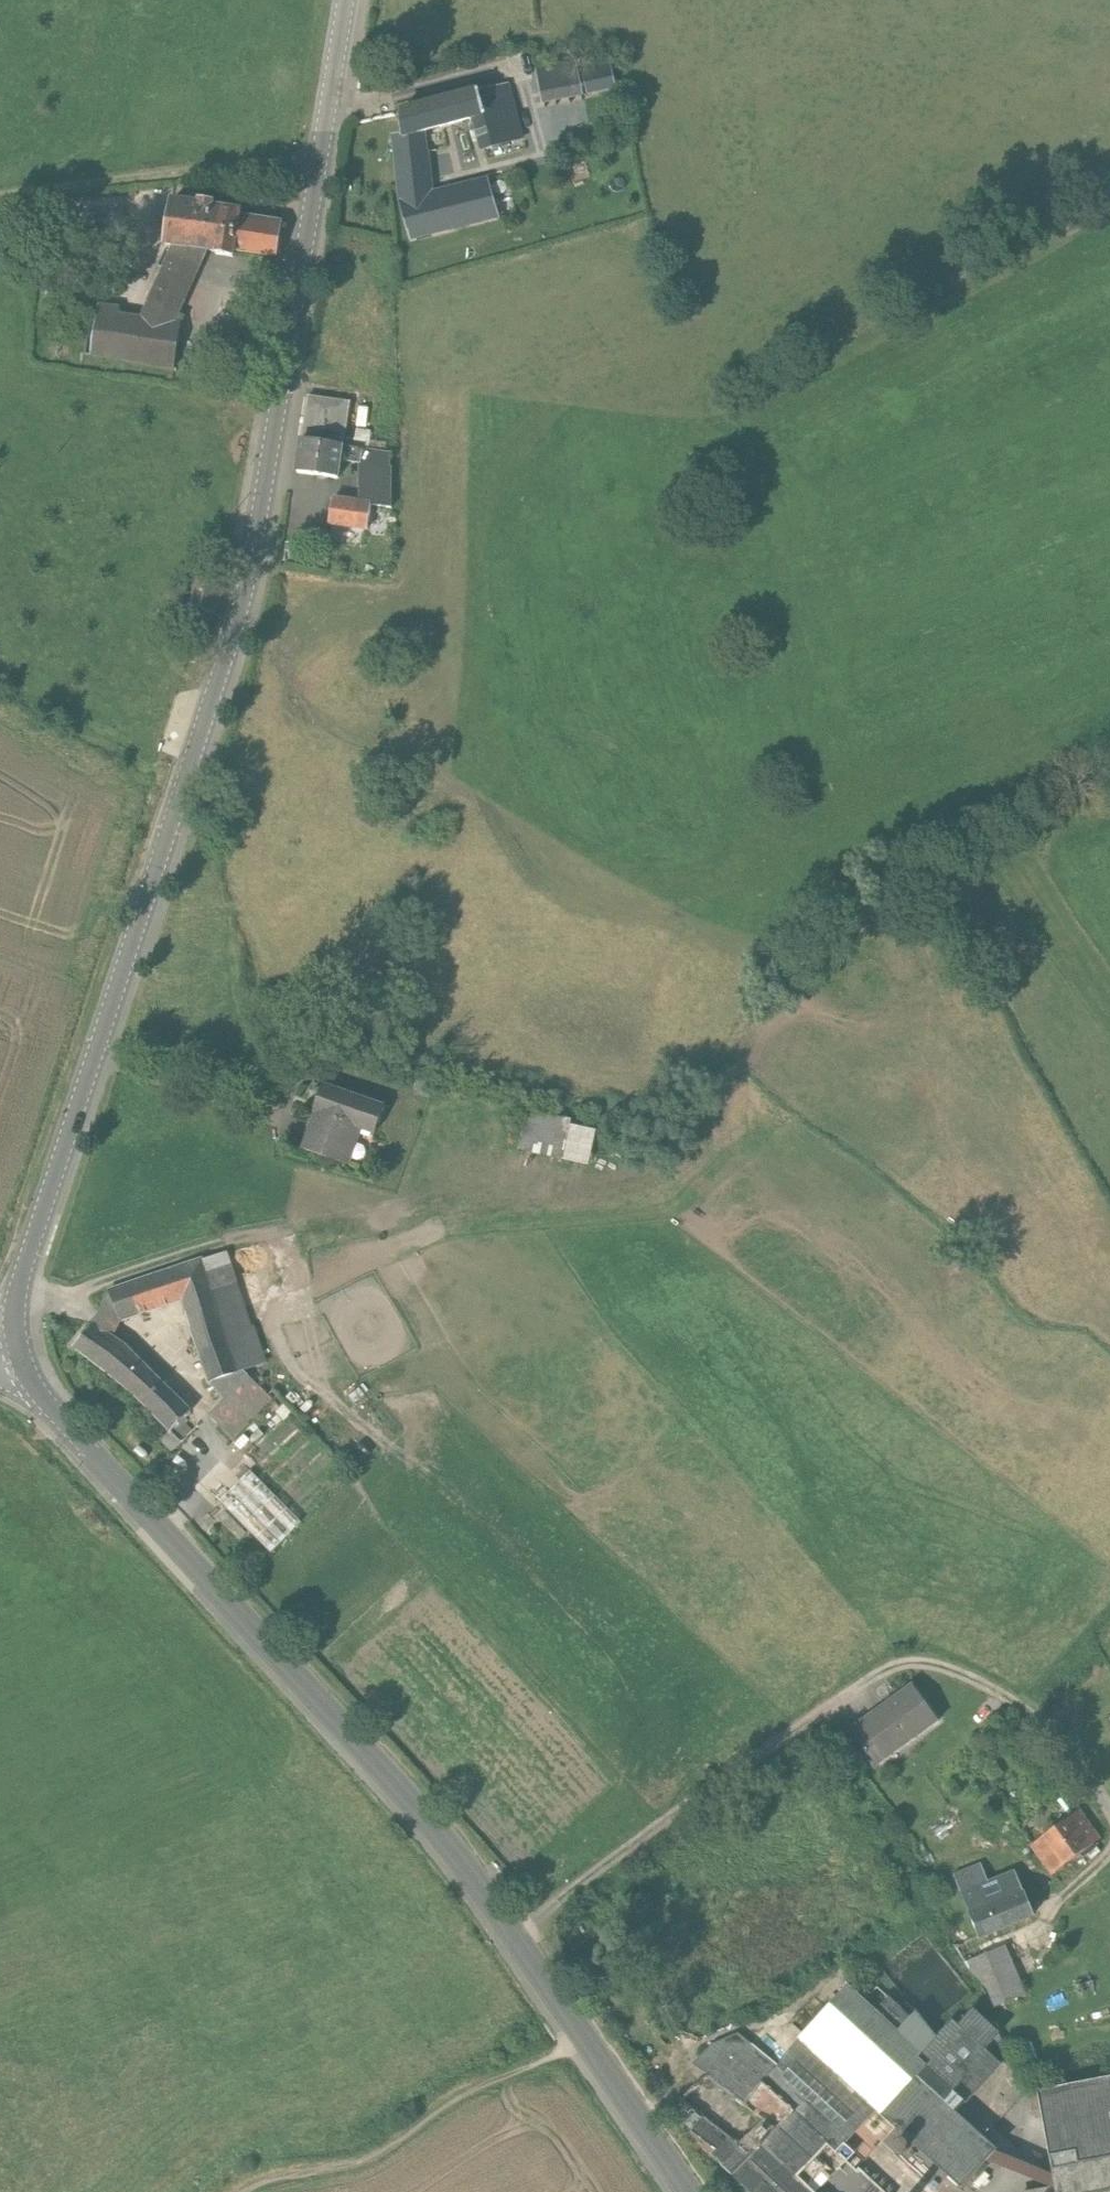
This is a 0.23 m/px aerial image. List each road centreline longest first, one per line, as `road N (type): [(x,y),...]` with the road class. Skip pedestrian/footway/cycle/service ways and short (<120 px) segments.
road 1 (tertiary): [(18,1345),(17,1295),(30,1247),(228,643),(347,0)]
road 2 (tertiary): [(18,1345),(41,1398),(455,1847),(689,2191)]
road 3 (track): [(513,1931),(901,1665),(958,1674),(1018,1706)]
road 4 (track): [(591,2048),(450,2102),(403,2143),(356,2165),(288,2173),(240,2191)]
road 5 (track): [(1020,1950),(1041,1907),(1109,1843)]
road 6 (track): [(1109,1810),(1082,1767),(1018,1706)]

